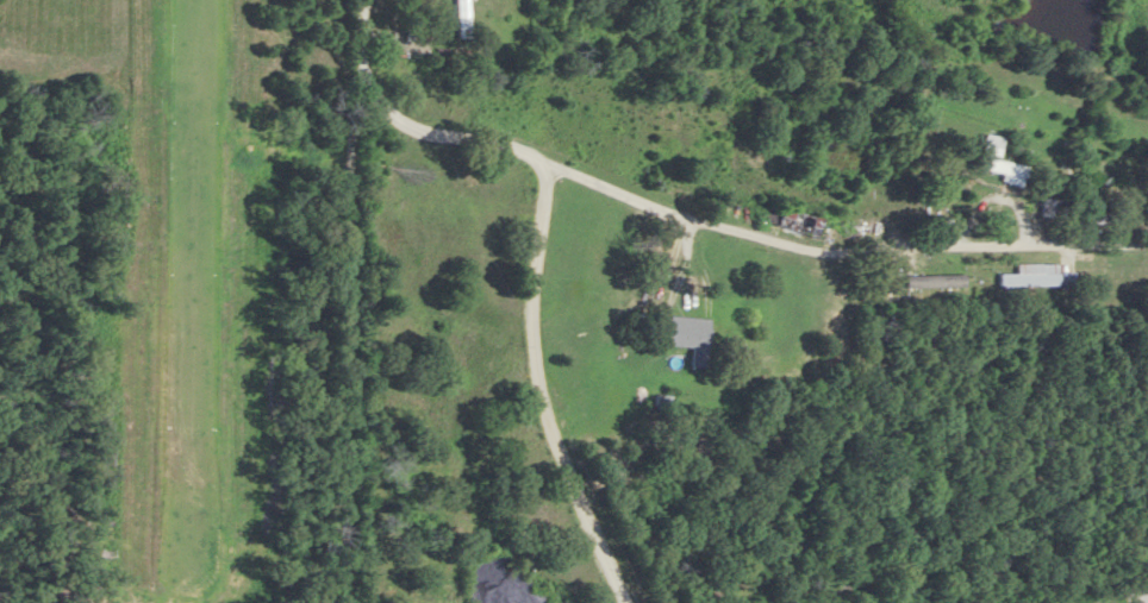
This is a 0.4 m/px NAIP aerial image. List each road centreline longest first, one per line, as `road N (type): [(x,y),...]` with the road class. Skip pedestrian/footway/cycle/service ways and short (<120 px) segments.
road 1 (residential): [(628,602),(543,387),(536,348),(553,165)]
road 2 (residential): [(553,165),(412,123),(379,98),(360,65),(363,0)]

